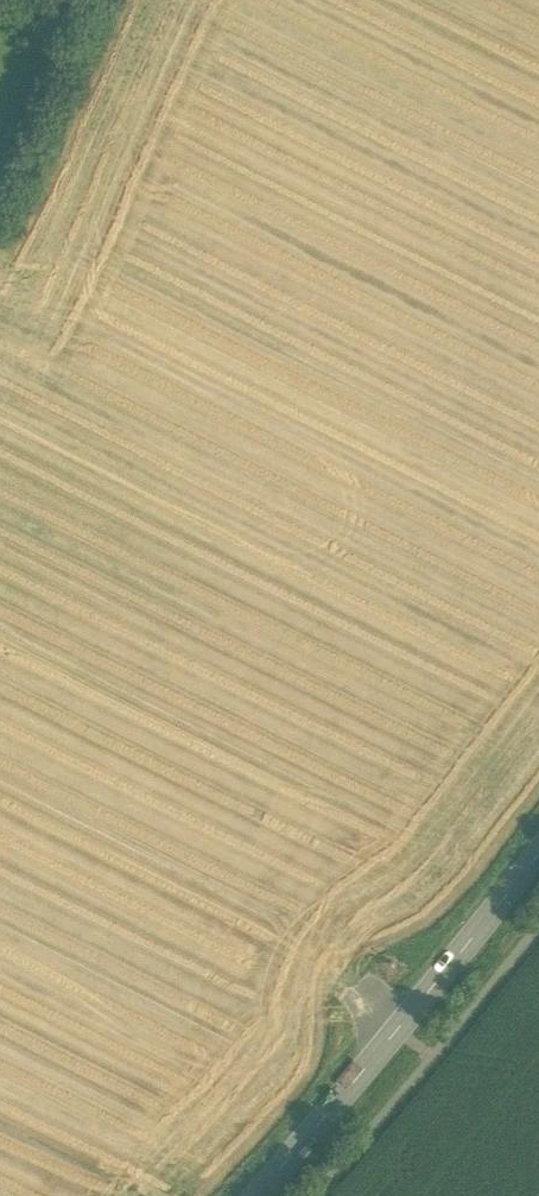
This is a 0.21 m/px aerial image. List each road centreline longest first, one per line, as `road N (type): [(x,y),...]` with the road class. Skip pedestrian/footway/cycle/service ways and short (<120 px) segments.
road 1 (tertiary): [(538,850),(252,1195)]

